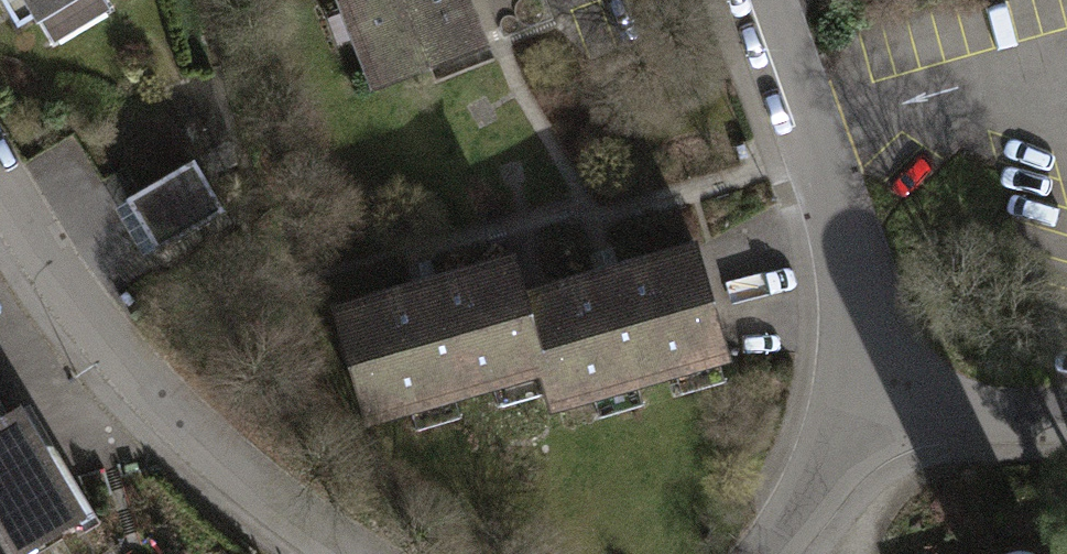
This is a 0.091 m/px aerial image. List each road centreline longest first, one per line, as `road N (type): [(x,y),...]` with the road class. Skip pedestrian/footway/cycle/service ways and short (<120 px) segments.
road 1 (residential): [(0,180),(164,402),(222,457),(350,553)]
road 2 (residential): [(876,408),(860,291),(818,137),(762,0)]
road 3 (residential): [(876,408),(1066,410)]
road 4 (residential): [(761,553),(821,491),(876,408)]

